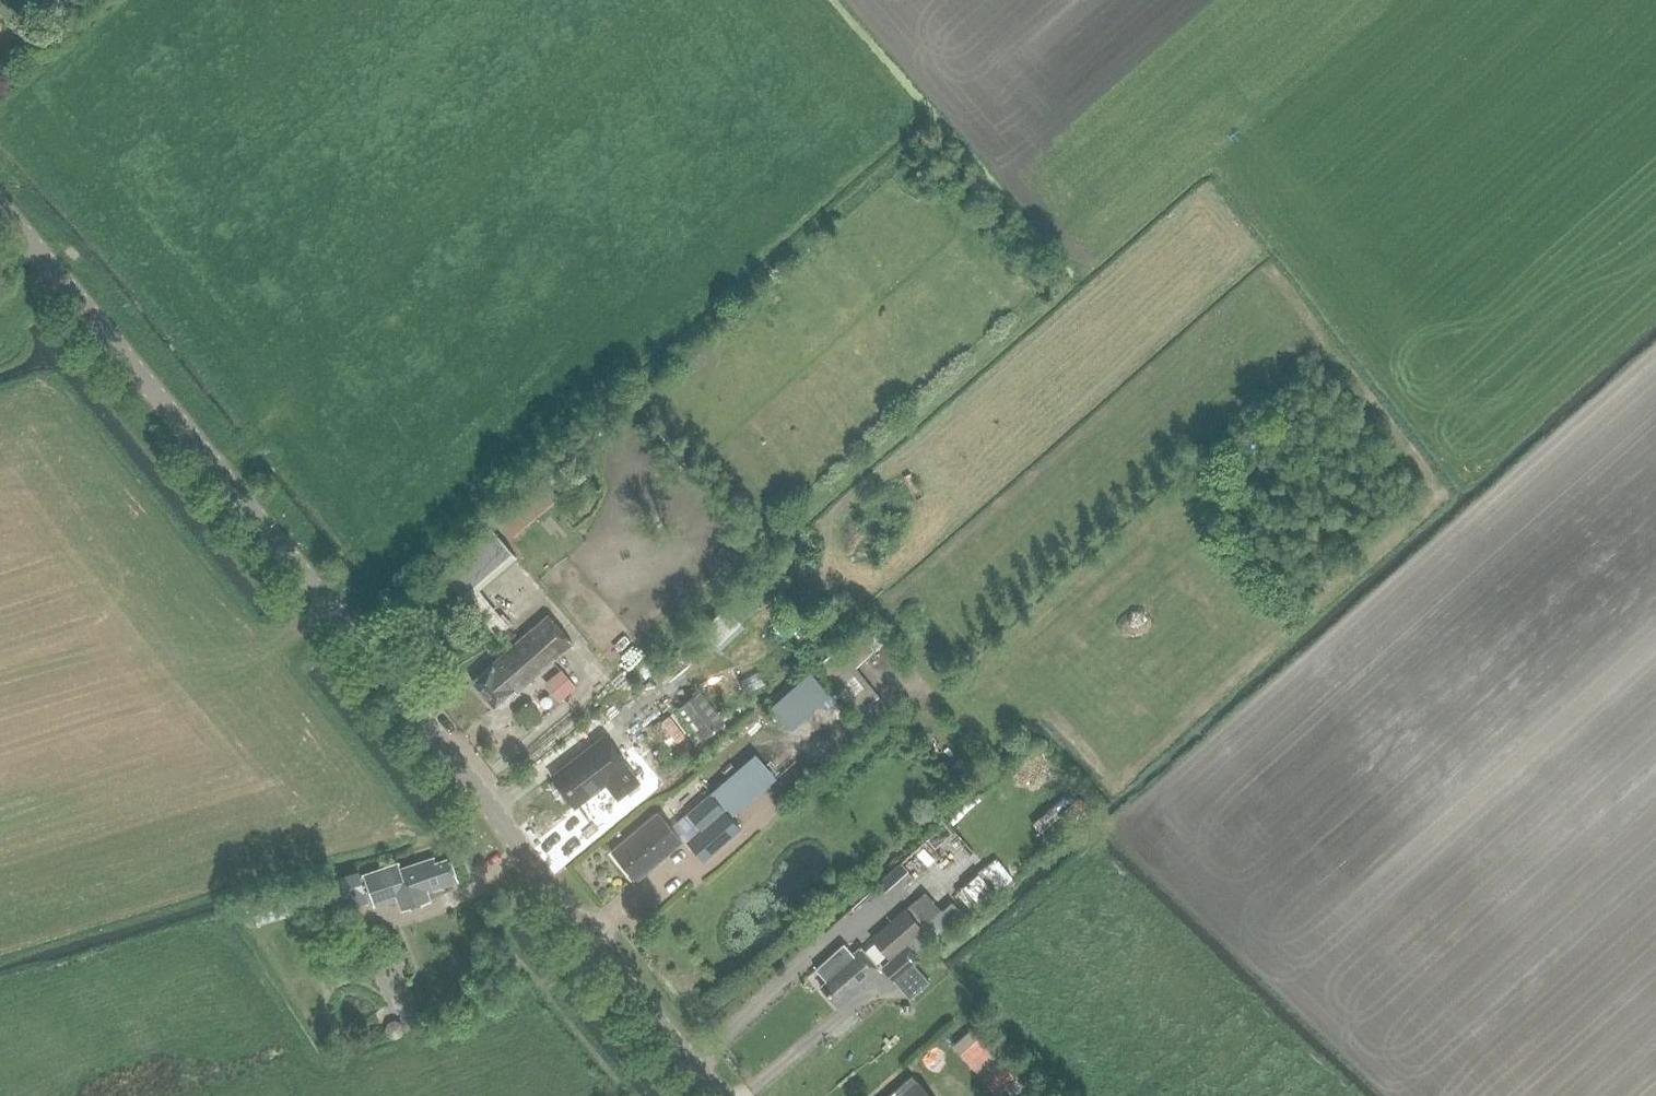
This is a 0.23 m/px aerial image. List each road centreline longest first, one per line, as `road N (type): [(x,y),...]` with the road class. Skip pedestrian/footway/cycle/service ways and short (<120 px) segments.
road 1 (tertiary): [(724,1095),(0,212)]

